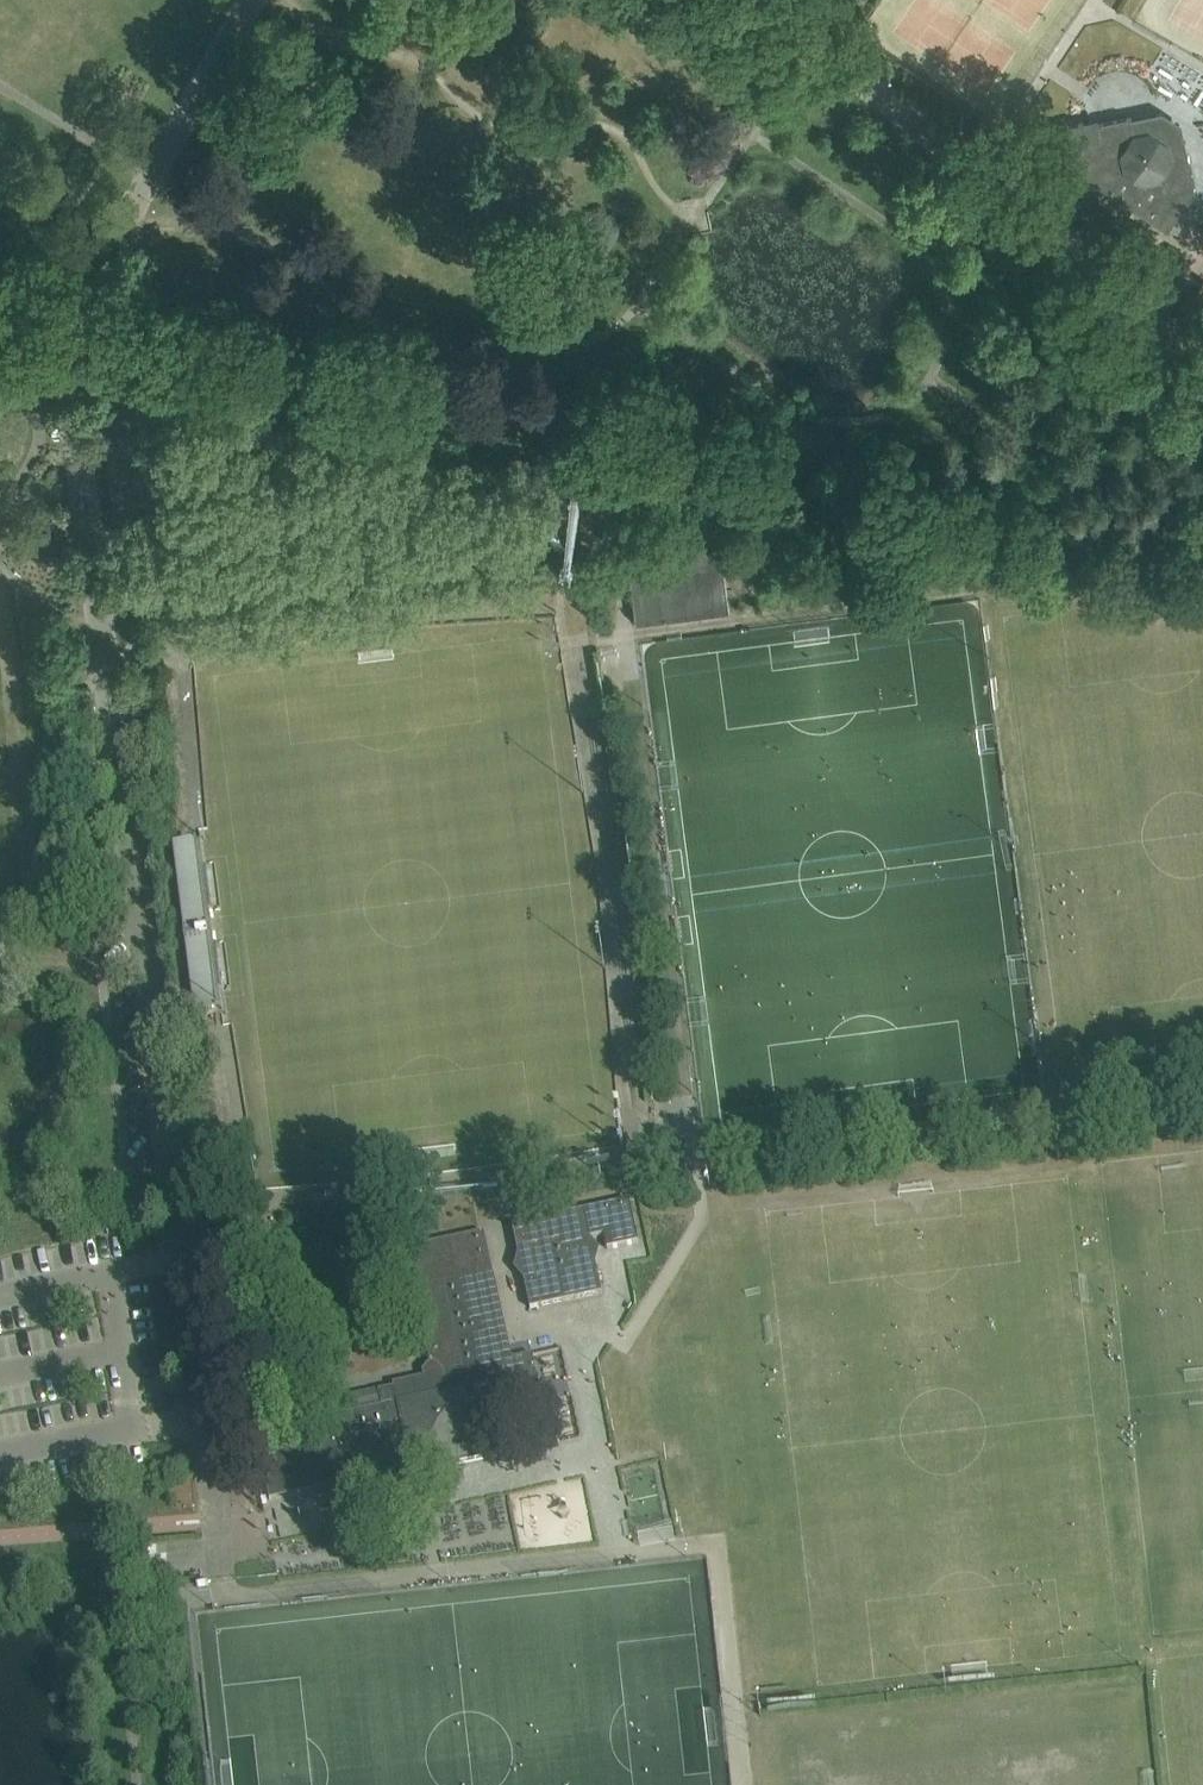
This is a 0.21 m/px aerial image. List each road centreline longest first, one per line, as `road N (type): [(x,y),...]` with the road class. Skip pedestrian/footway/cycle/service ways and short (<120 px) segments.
road 1 (unclassified): [(217,1519),(66,354),(68,316)]
road 2 (unclassified): [(1202,366),(1057,226),(746,0)]
road 3 (unclassified): [(68,316),(255,0)]

